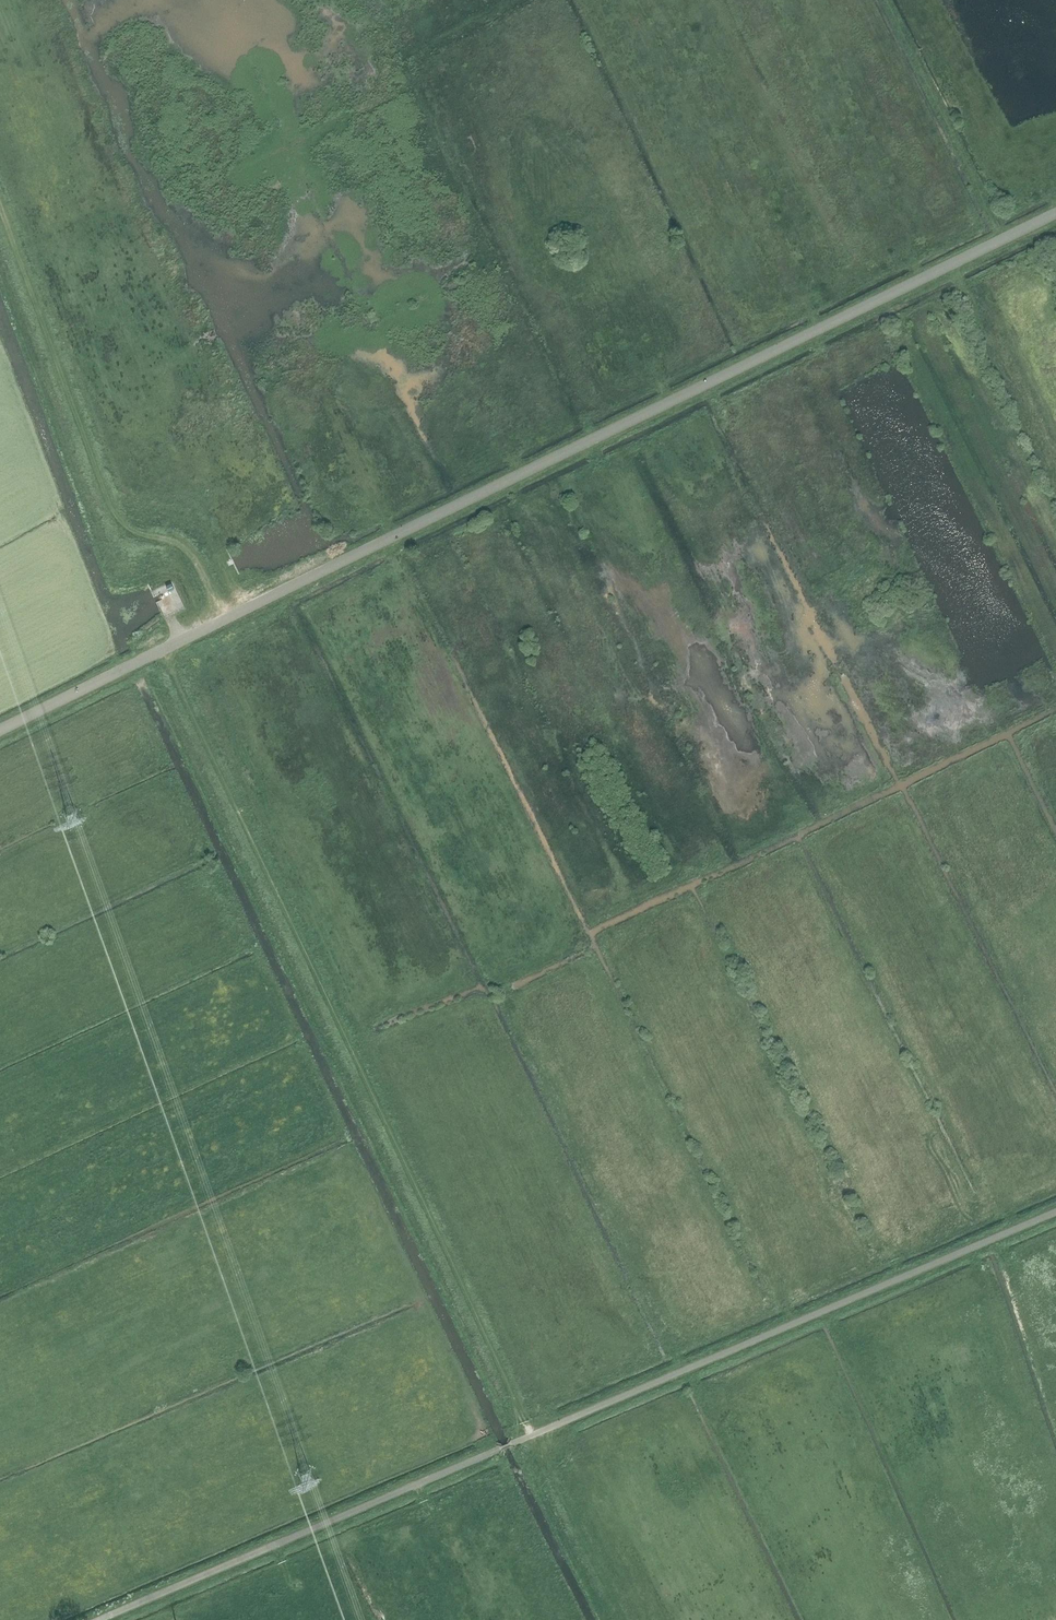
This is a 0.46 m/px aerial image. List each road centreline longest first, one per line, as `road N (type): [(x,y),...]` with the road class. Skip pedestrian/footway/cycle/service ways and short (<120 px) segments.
road 1 (unclassified): [(0,729),(1055,213)]
road 2 (track): [(158,651),(626,1619)]
road 3 (unclassified): [(512,1443),(1055,1212)]
road 4 (track): [(0,214),(113,511),(134,531),(189,553),(224,620)]
road 5 (unclassified): [(98,1619),(500,1449)]

